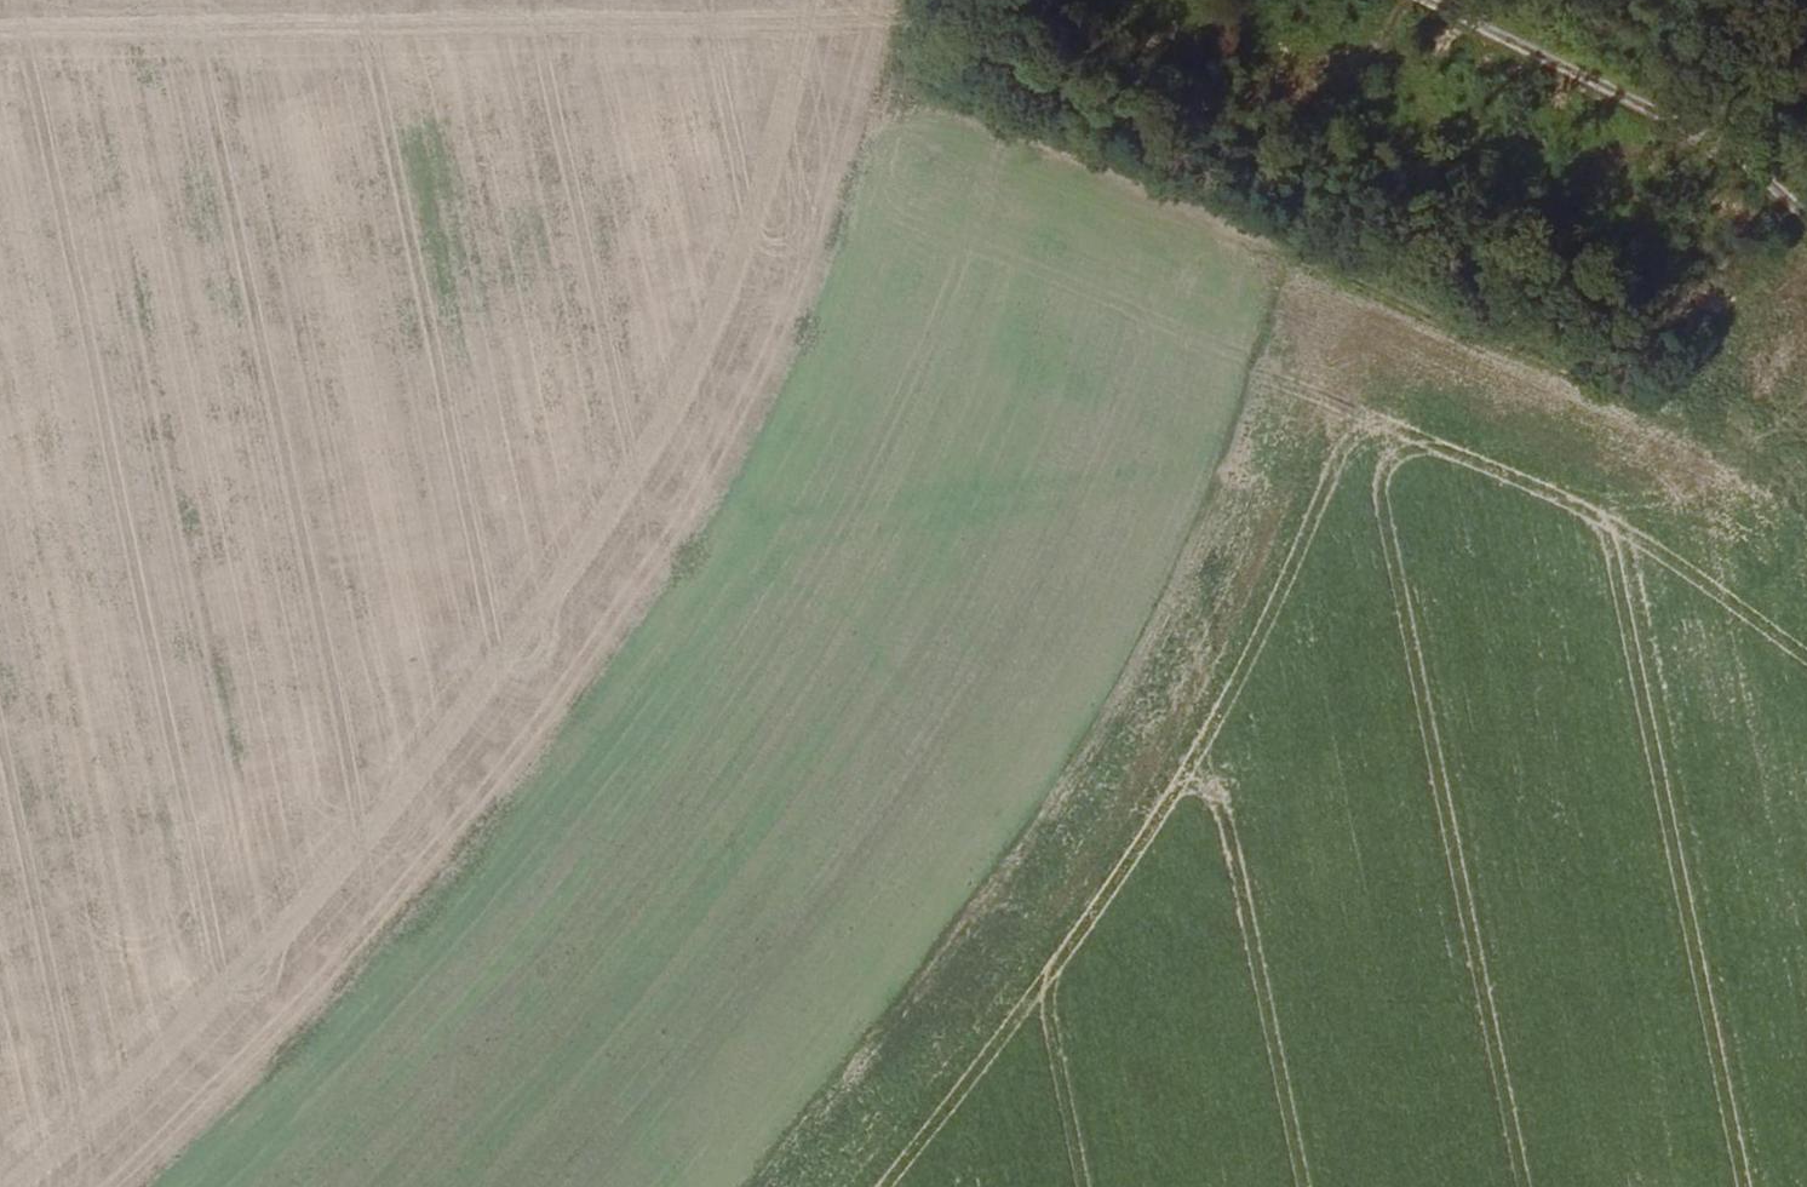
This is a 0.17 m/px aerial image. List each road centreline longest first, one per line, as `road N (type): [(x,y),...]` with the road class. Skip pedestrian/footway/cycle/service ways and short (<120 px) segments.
road 1 (track): [(1806,222),(1613,117),(1367,0)]

